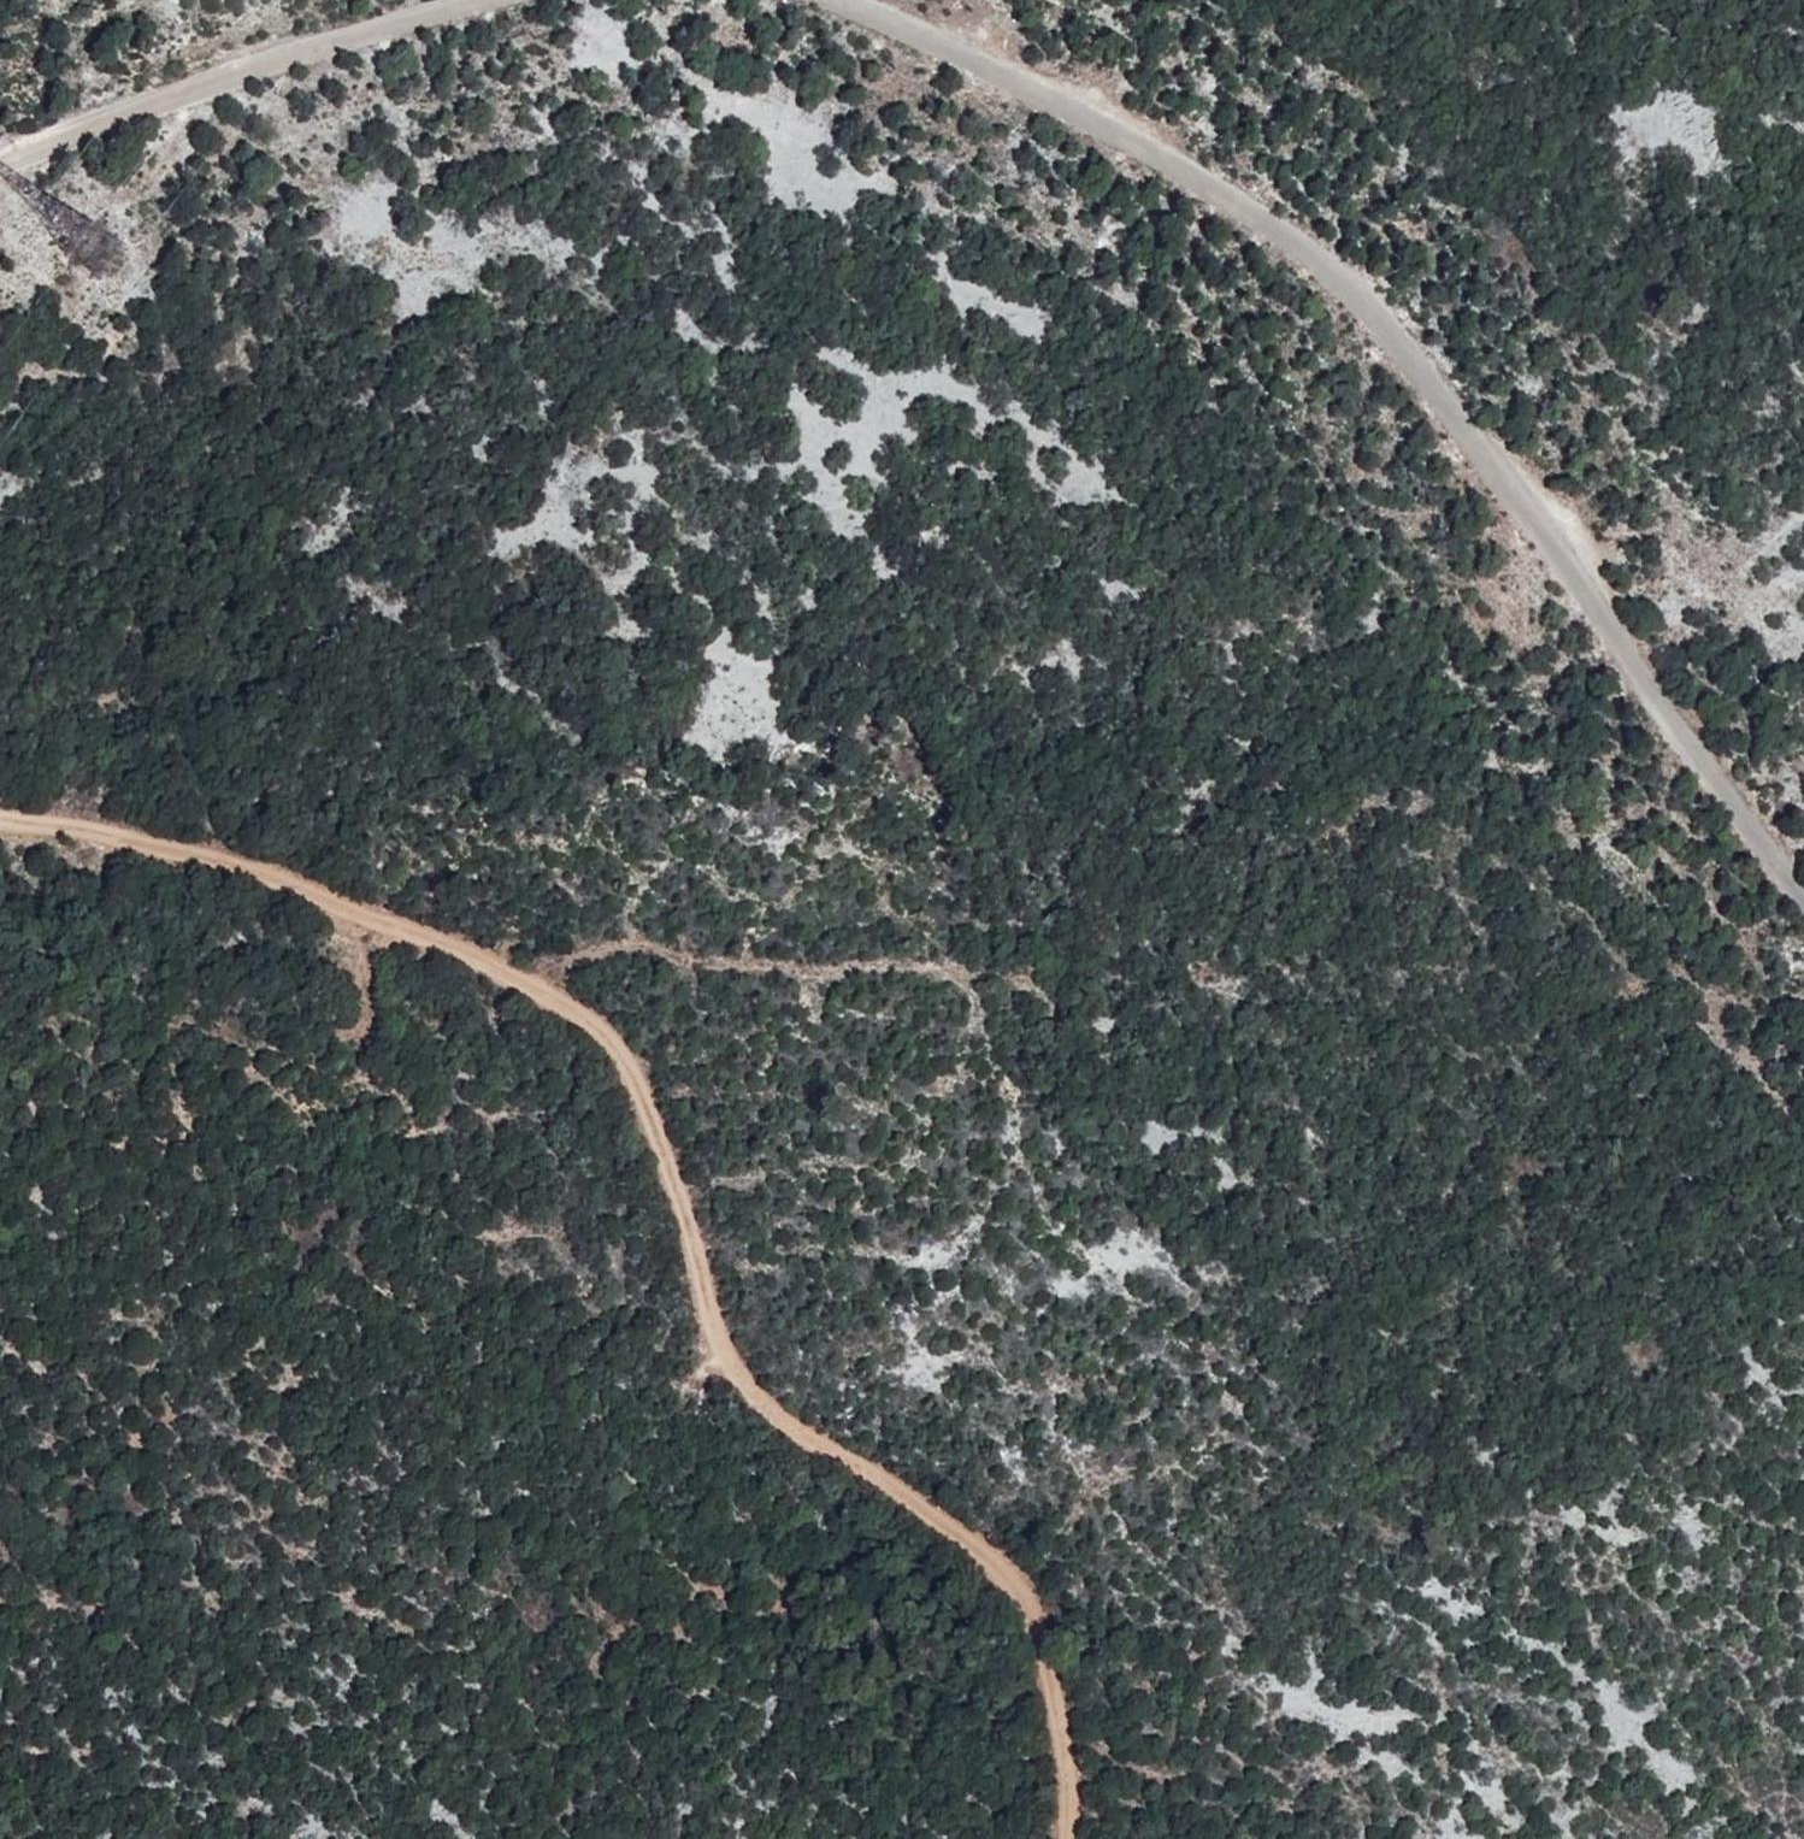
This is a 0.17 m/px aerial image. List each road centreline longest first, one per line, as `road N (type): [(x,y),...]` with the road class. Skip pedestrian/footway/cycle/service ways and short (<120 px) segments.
road 1 (track): [(0,815),(161,850),(400,934),(604,1032),(647,1097),(702,1310),(729,1366),(785,1421),(885,1479),(982,1552),(1018,1605),(1043,1690),(1056,1838)]
road 2 (unclassified): [(840,0),(1172,146),(1352,282),(1803,893)]
road 3 (unclassified): [(0,162),(328,41),(469,0)]

